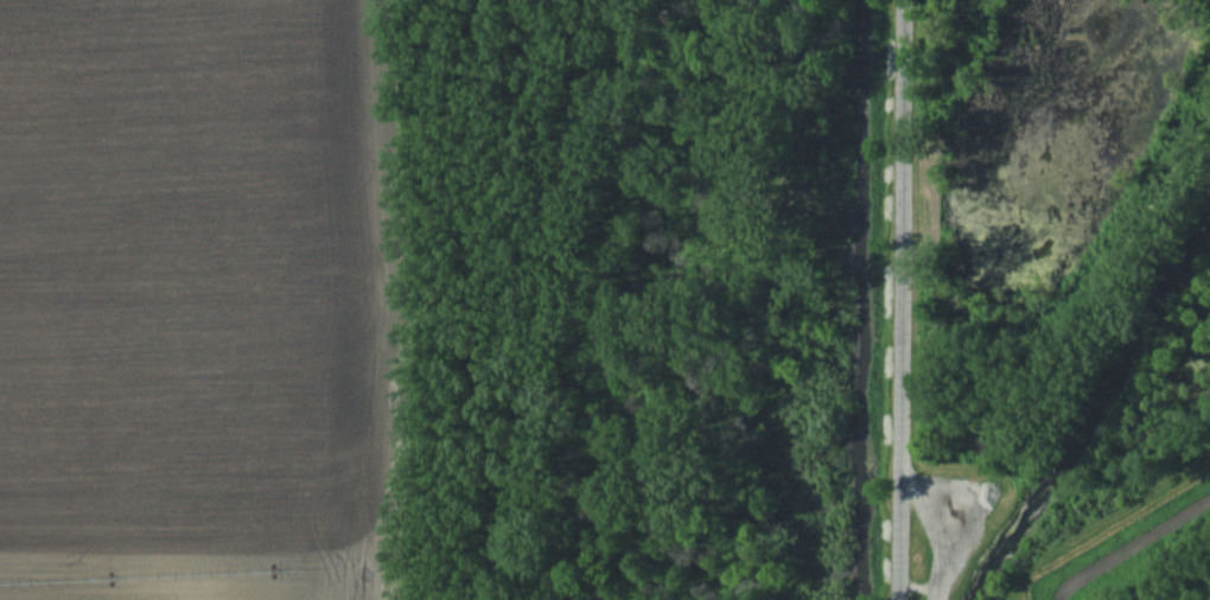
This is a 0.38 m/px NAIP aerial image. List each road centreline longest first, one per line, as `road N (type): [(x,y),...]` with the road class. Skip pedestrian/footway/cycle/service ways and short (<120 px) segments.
road 1 (residential): [(903,599),(909,0)]

